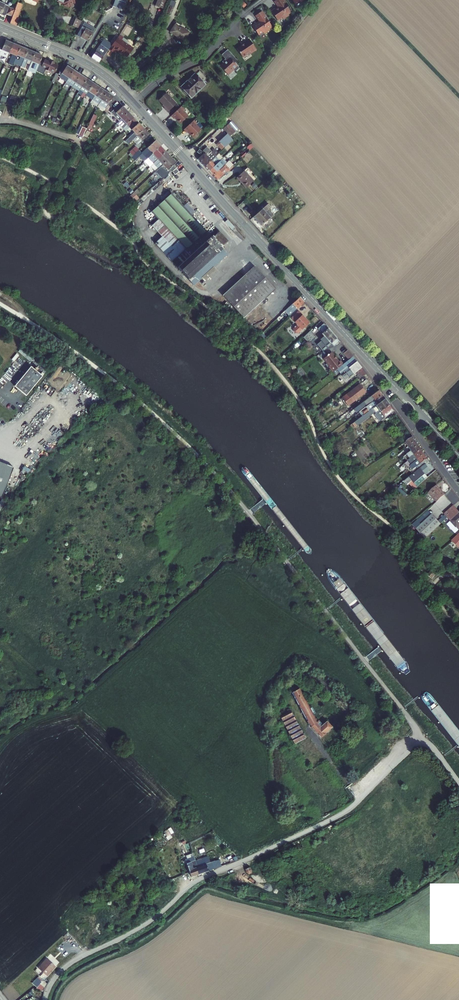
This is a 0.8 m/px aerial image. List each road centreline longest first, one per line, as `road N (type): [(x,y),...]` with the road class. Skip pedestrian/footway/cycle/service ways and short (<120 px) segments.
road 1 (primary): [(407,399),(254,236)]
road 2 (residential): [(133,102),(212,48),(262,0)]
road 3 (primary): [(133,102),(88,63),(5,29)]
road 4 (residential): [(197,172),(183,185),(238,250),(254,236)]

